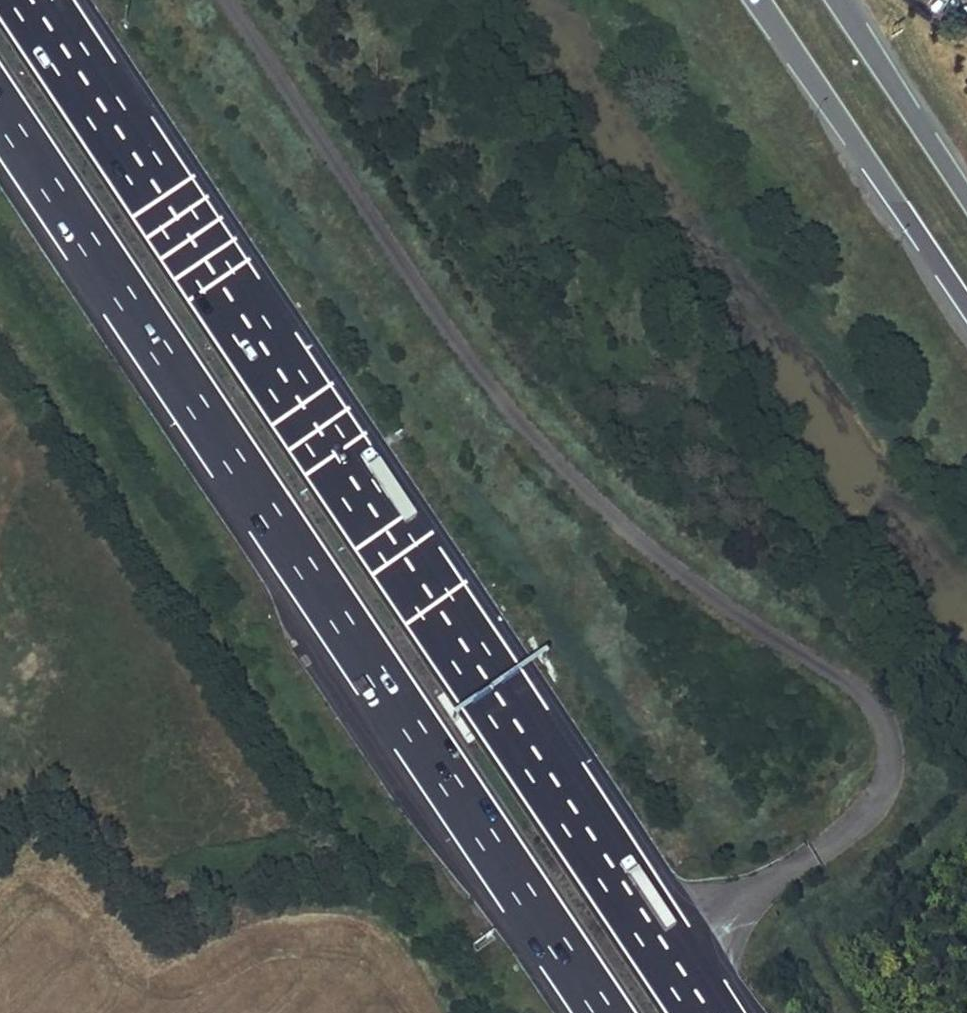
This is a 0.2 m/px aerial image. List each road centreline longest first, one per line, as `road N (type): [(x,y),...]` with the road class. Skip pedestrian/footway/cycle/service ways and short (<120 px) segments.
road 1 (motorway): [(703,1012),(27,0)]
road 2 (motorway): [(0,109),(606,1012)]
road 3 (primary): [(760,0),(966,305)]
road 4 (primary): [(966,196),(841,0)]

